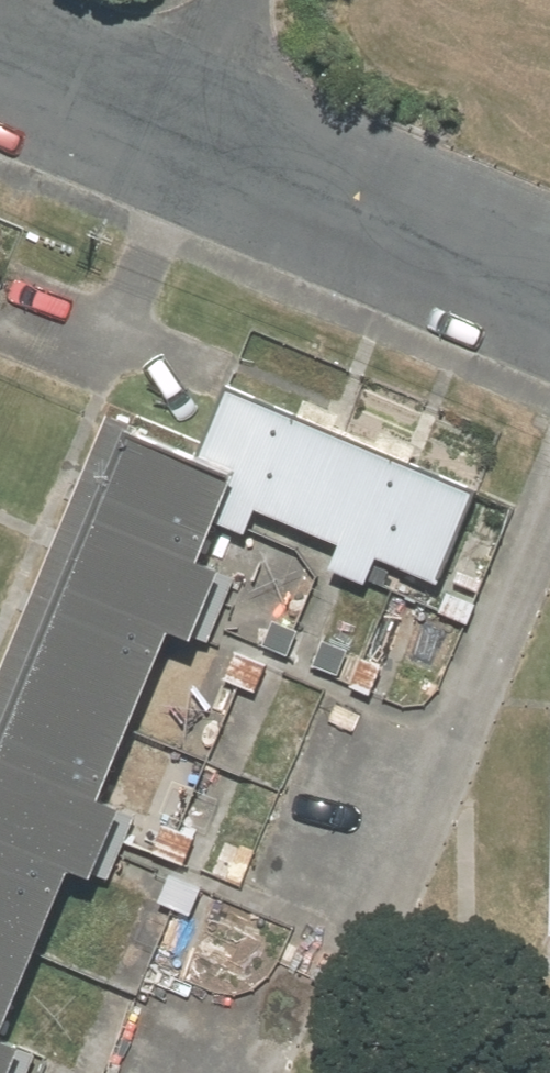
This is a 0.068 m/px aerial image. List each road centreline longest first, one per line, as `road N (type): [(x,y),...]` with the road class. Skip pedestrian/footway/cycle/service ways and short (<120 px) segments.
road 1 (residential): [(177,127),(549,288)]
road 2 (residential): [(0,55),(177,127)]
road 3 (residential): [(177,127),(227,0)]

